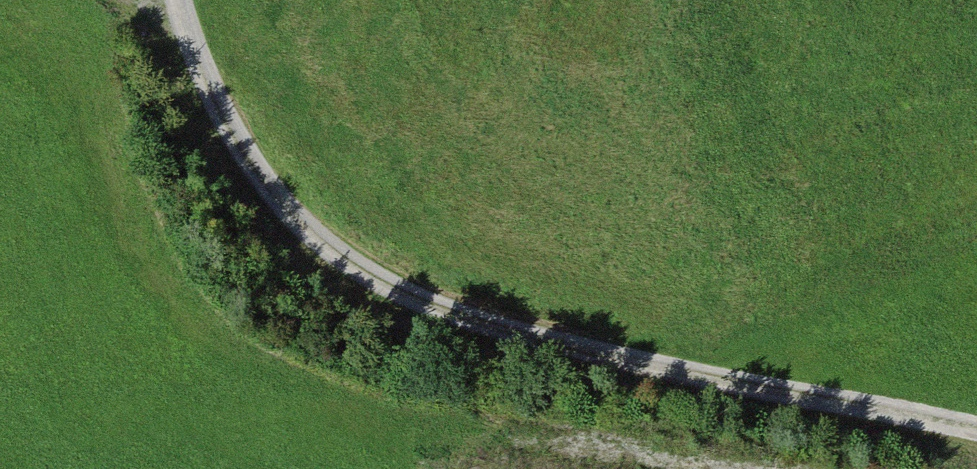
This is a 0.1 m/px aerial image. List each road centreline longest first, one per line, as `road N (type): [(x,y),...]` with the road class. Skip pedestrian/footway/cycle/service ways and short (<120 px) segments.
road 1 (track): [(976,434),(478,322),(333,259),(231,132),(173,0)]
road 2 (track): [(933,0),(939,67),(976,144)]

